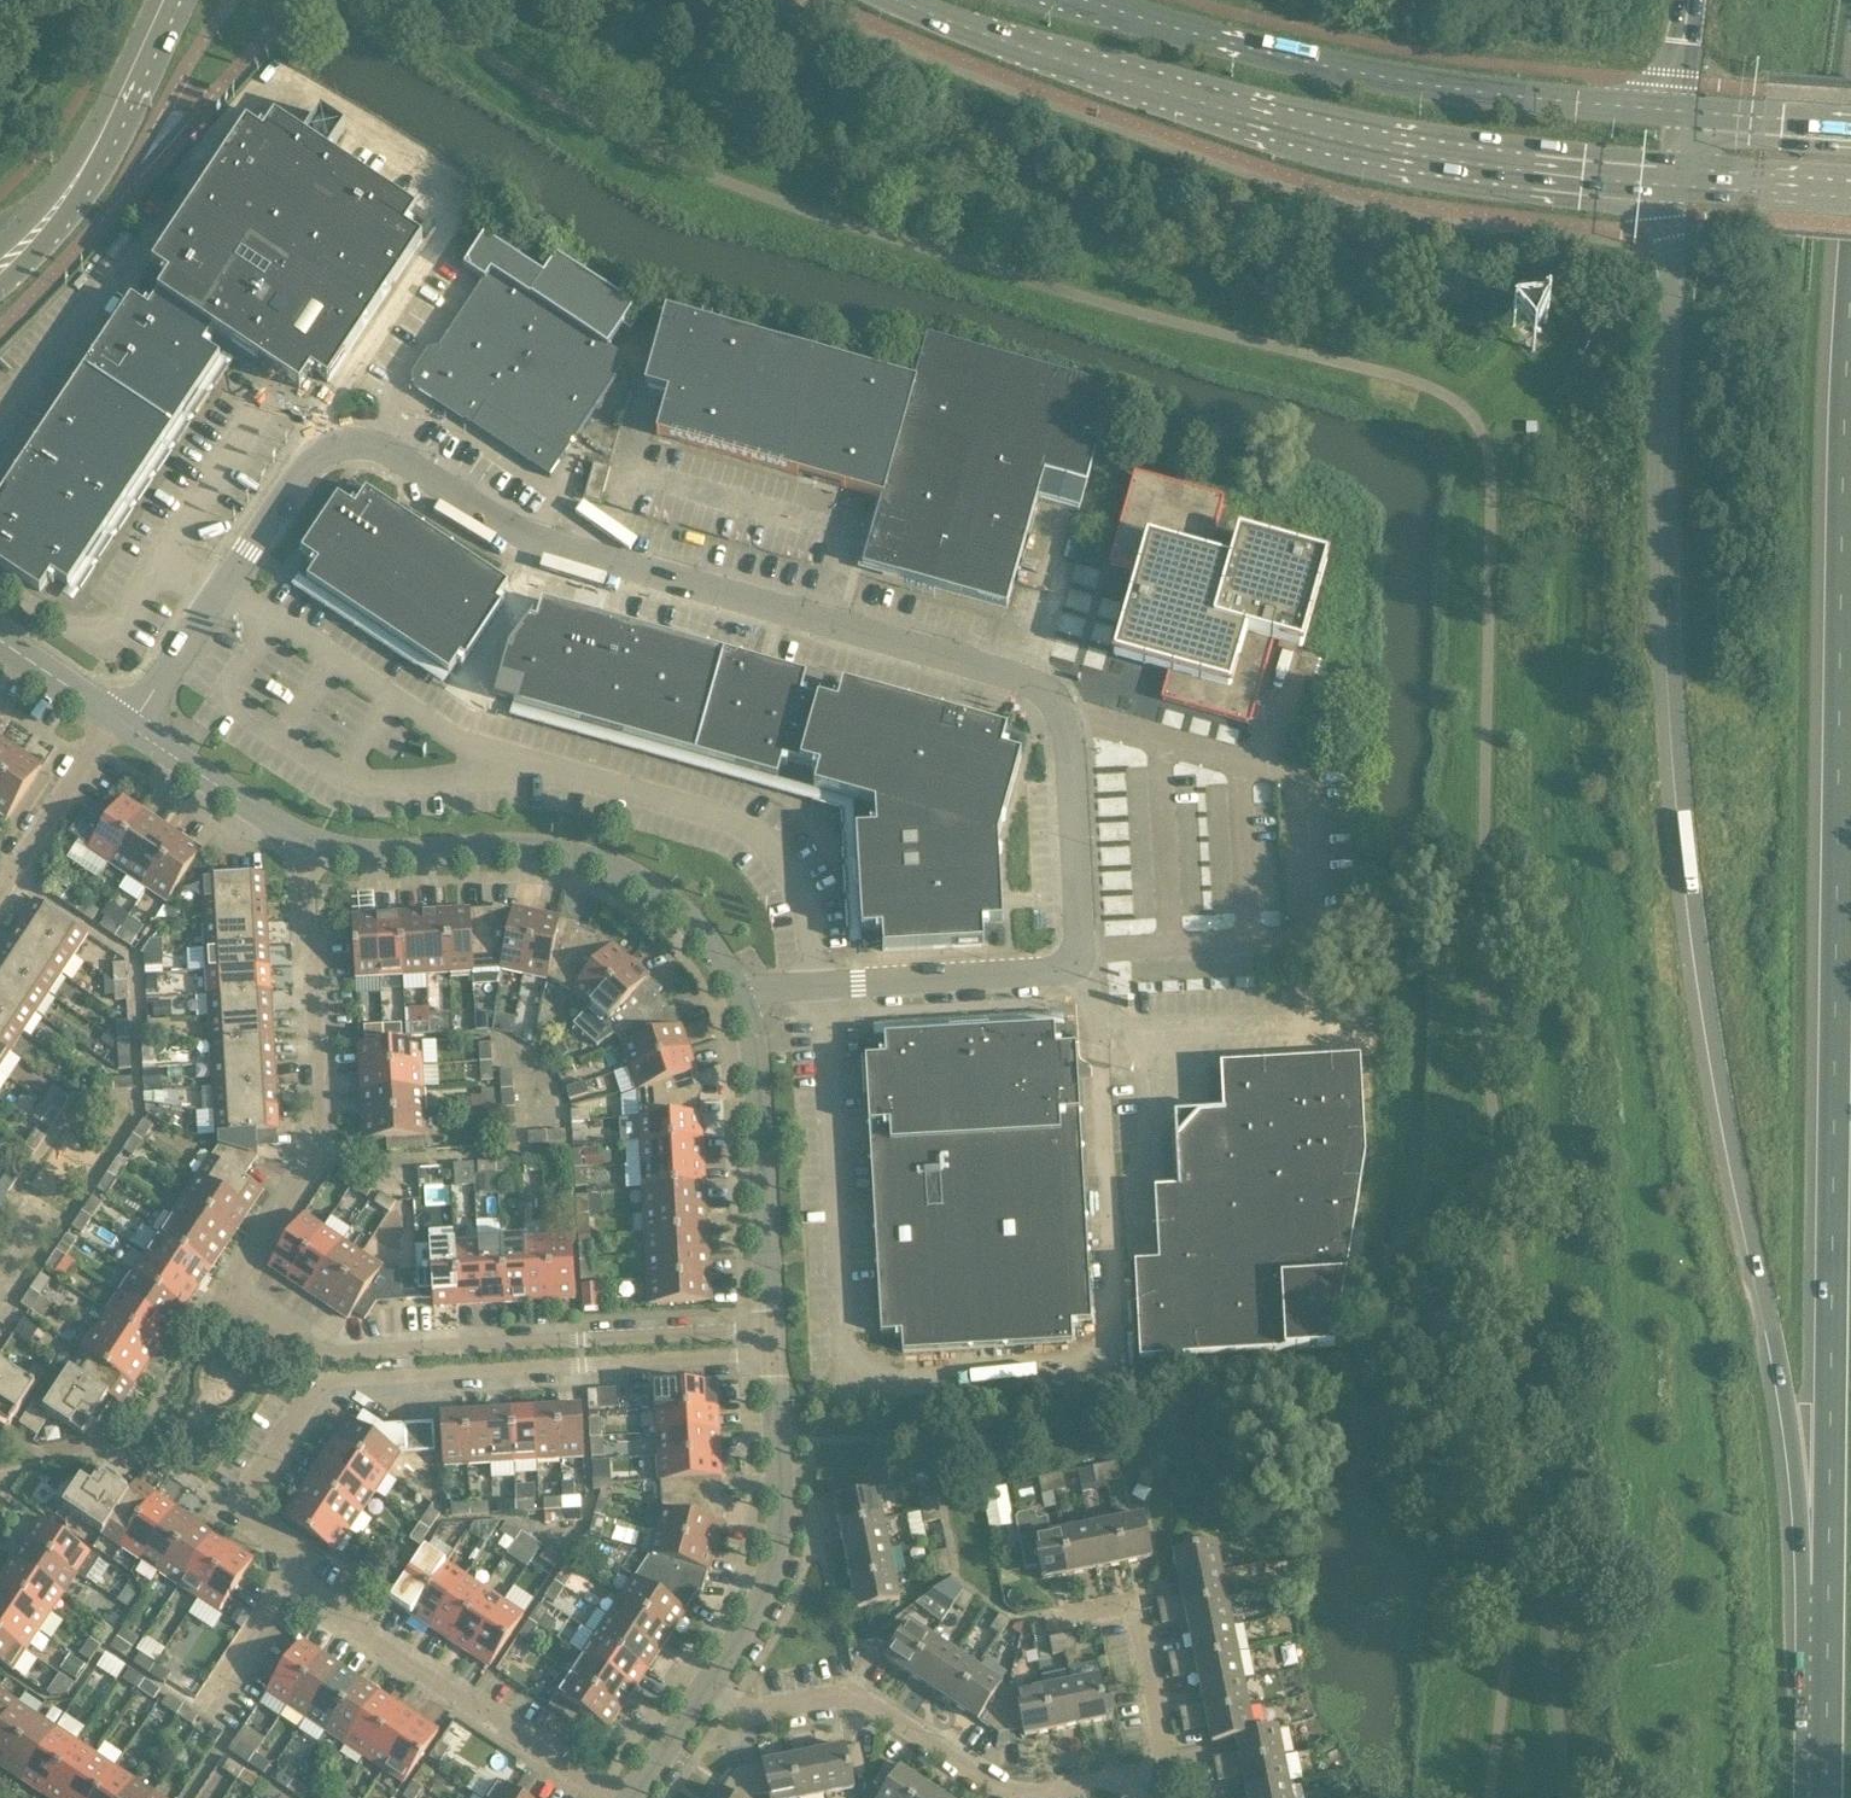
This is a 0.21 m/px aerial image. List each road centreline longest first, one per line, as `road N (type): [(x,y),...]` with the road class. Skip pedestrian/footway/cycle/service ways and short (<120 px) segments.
road 1 (unclassified): [(814,986),(1054,971),(1081,959),(1066,733),(1043,690),(1023,678),(545,543),(358,441),(308,456),(133,728)]
road 2 (motorway): [(1676,186),(1670,562),(1685,835),(1706,999),(1787,1421),(1804,1582),(1823,1638)]
road 3 (motorway): [(1850,262),(1838,578),(1823,1638)]
road 4 (residential): [(771,1329),(314,1355),(227,1301),(319,1156),(310,841)]
road 5 (secondary): [(904,0),(991,35),(1311,133),(1451,161),(1676,186)]
road 6 (residential): [(291,1581),(303,1558),(233,1510),(316,1381),(772,1355)]
road 7 (secondary): [(1684,112),(1515,99),(1297,61),(1087,0)]
road 8 (residential): [(740,993),(687,917),(612,866),(538,850),(366,854),(310,841)]
road 9 (residential): [(1131,1776),(1011,1794),(863,1699),(757,1711),(707,1685)]
road 10 (residential): [(611,1797),(291,1581)]
road 11 (residential): [(707,1685),(760,1599),(777,1554),(782,1509),(772,1355)]
road 12 (residential): [(771,1329),(758,1057),(740,993)]
road 13 (residential): [(1131,1776),(1164,1766),(1137,1605),(1064,1617)]
road 14 (tertiary): [(61,201),(163,0)]
road 15 (residential): [(310,841),(133,728)]
road 16 (residential): [(0,887),(112,715)]
road 17 (secondary): [(1676,186),(1850,198)]
road 18 (secondary): [(1850,125),(1684,112)]
road 19 (motorway): [(1823,1638),(1821,1797)]
road 20 (residential): [(291,1581),(205,1714)]
road 21 (residential): [(631,1797),(707,1685)]
road 22 (residential): [(112,715),(0,640)]

